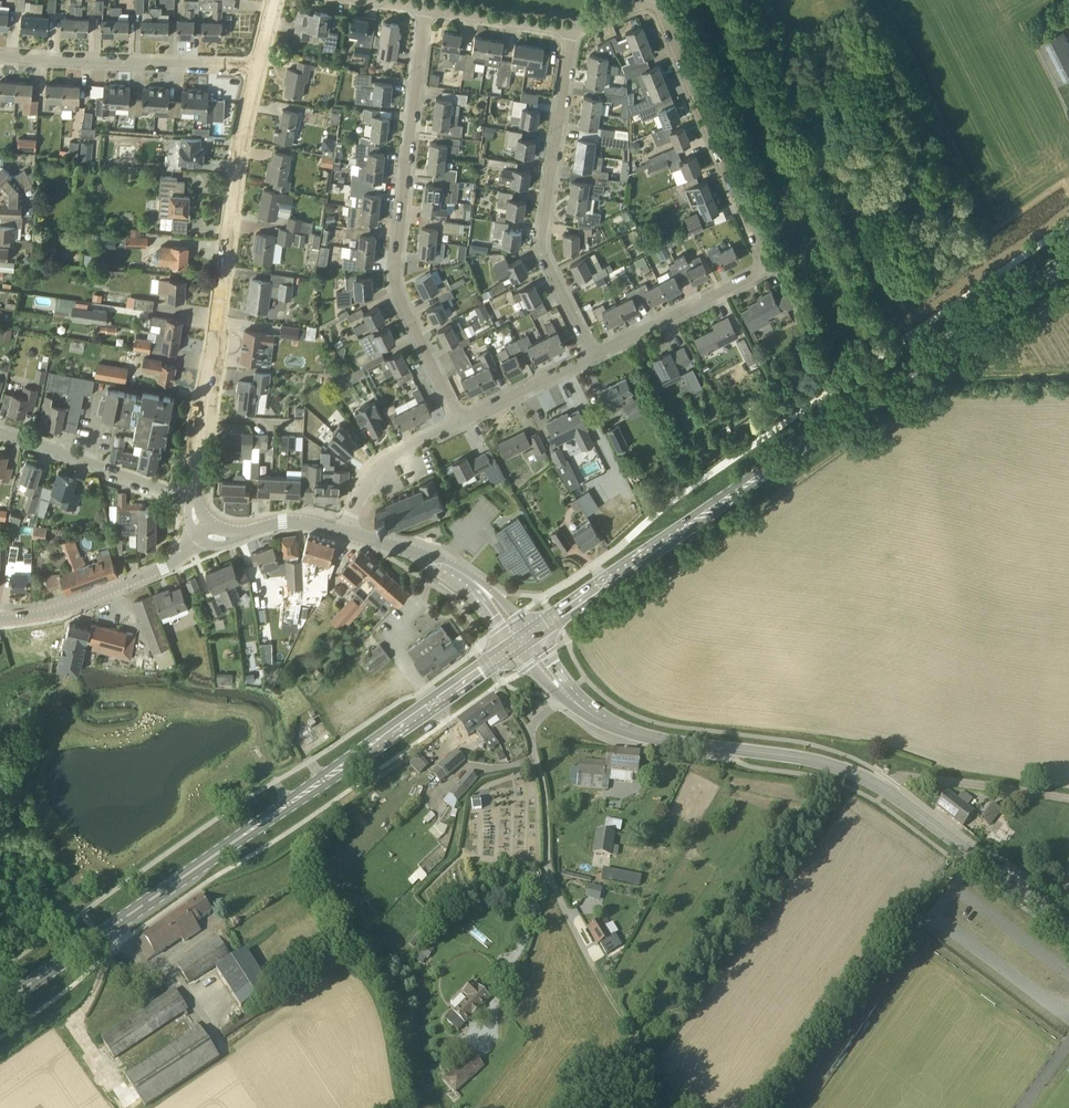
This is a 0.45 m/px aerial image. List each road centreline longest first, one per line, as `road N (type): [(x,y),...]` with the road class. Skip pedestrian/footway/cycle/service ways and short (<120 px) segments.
road 1 (primary): [(530,638),(1068,259)]
road 2 (primary): [(0,1007),(519,645)]
road 3 (residential): [(594,351),(758,275),(763,265),(763,248),(654,3)]
road 4 (secondary): [(193,498),(257,68)]
road 5 (residential): [(459,421),(395,288),(425,8)]
road 6 (secondary): [(885,789),(810,759),(639,734),(599,718),(565,692)]
road 7 (residential): [(594,351),(542,246),(576,29)]
road 8 (unclassified): [(565,692),(529,736),(544,790),(551,880),(593,969)]
road 9 (track): [(755,1107),(894,920),(933,919)]
road 10 (residential): [(257,68),(0,56)]
road 11 (secondary): [(1068,926),(885,789)]
road 12 (tertiary): [(0,618),(72,606),(163,568),(199,539)]
road 13 (unclassified): [(1068,799),(905,777),(885,789)]
road 14 (track): [(593,969),(689,1107)]
road 15 (residential): [(344,533),(385,464),(459,421)]
road 16 (residential): [(425,8),(576,29)]
road 17 (residential): [(459,421),(594,351)]
road 18 (secondary): [(476,584),(443,563),(344,533)]

